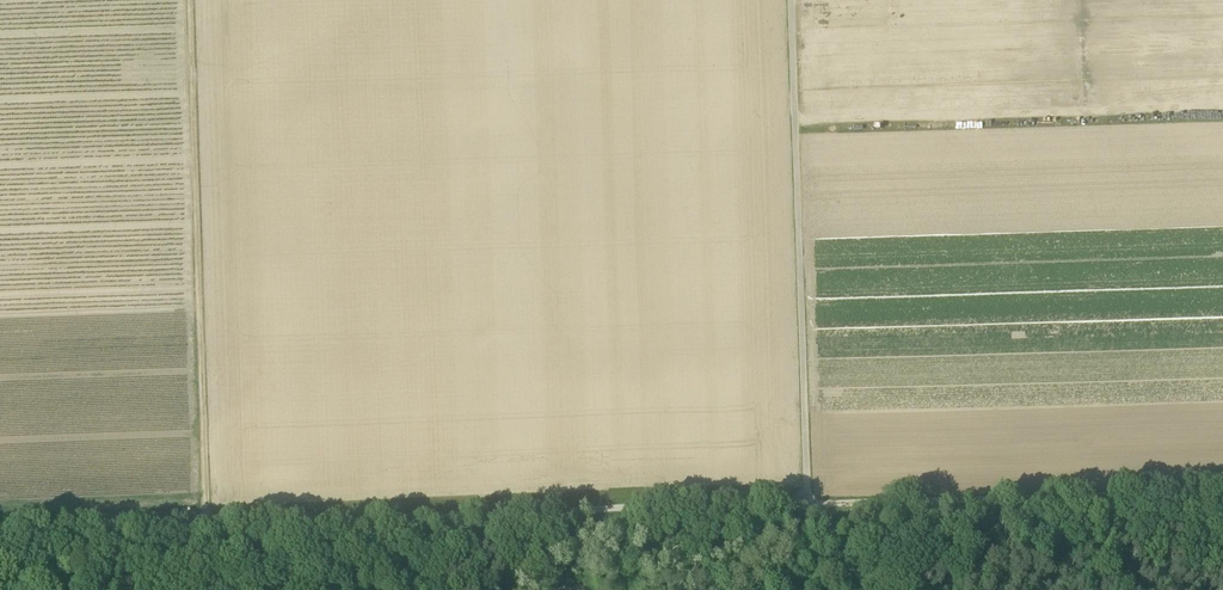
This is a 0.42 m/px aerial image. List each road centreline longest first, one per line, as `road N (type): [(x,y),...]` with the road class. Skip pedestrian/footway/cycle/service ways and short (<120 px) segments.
road 1 (track): [(1222,492),(809,505),(792,0)]
road 2 (track): [(0,533),(809,505),(863,589)]
road 3 (track): [(205,525),(189,0)]

